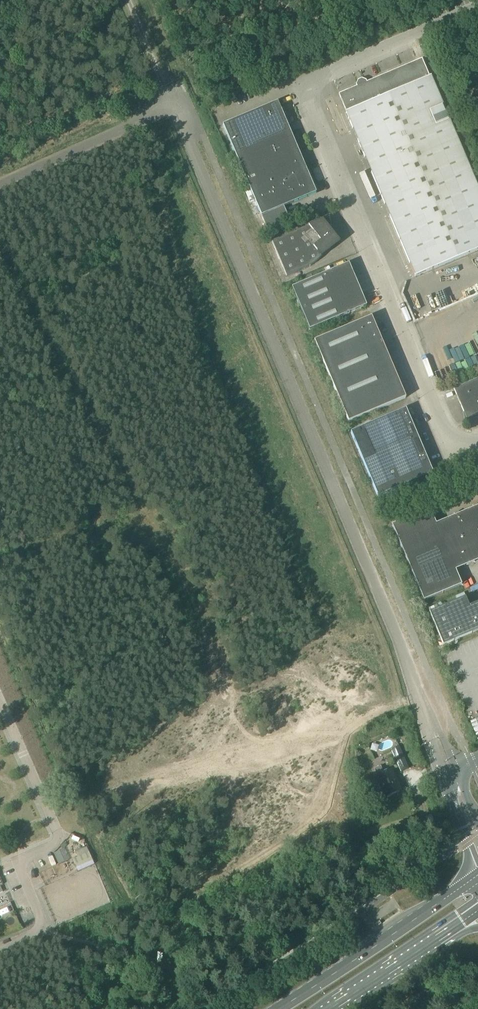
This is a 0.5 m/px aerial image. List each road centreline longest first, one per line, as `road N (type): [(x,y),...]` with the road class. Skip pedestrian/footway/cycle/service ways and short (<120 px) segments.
road 1 (residential): [(477,438),(452,449),(299,85),(477,10)]
road 2 (primary): [(477,875),(279,1008)]
road 3 (primary): [(330,1008),(453,928)]

